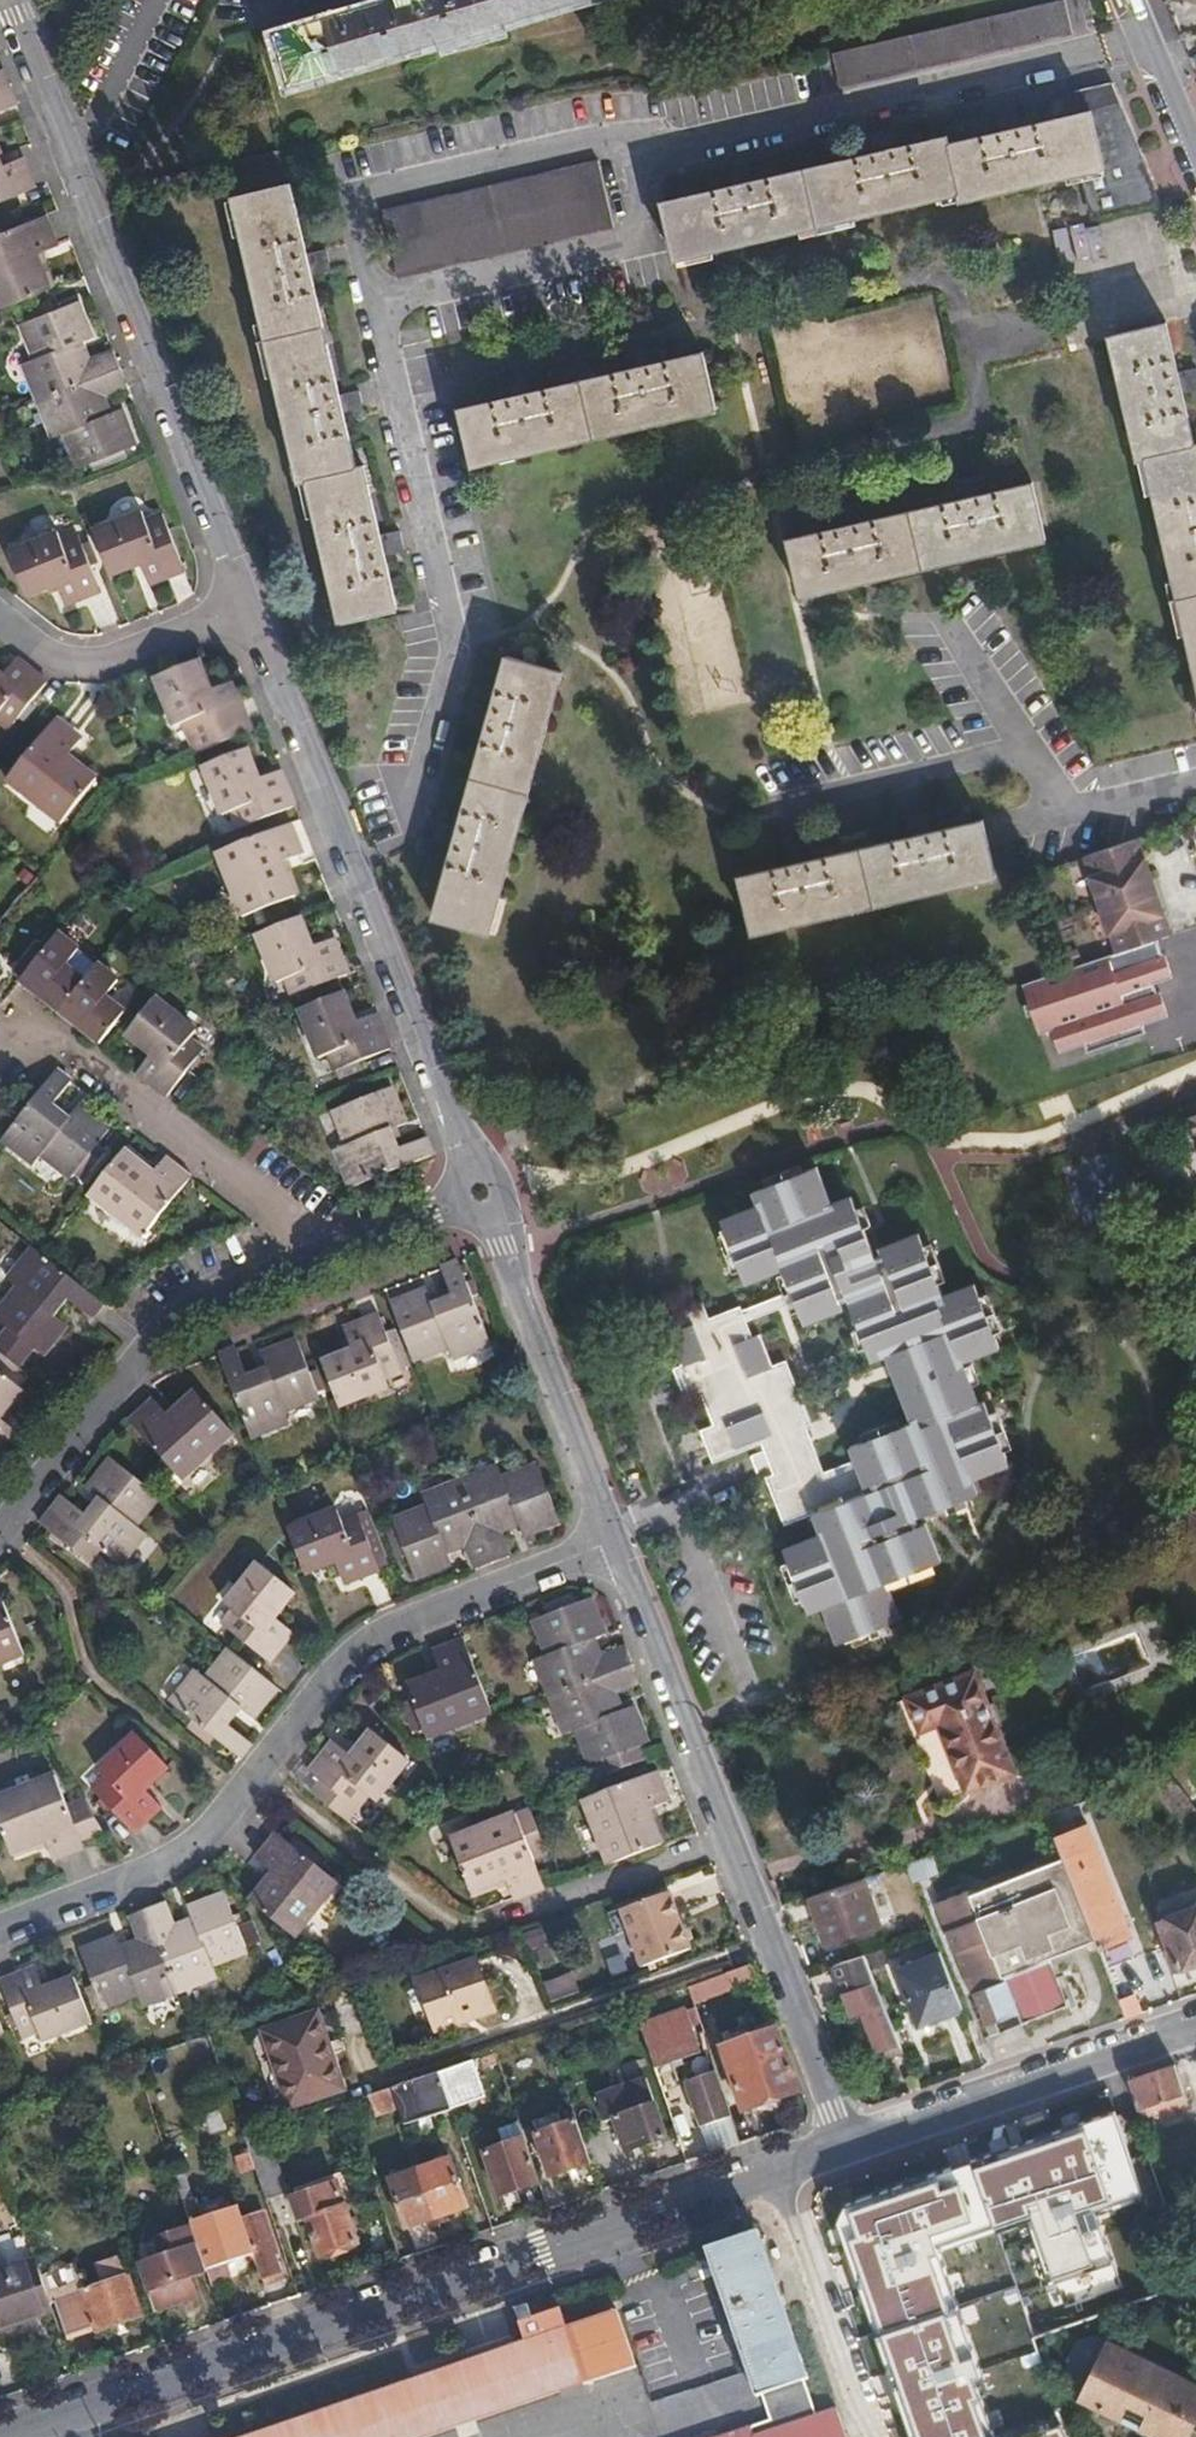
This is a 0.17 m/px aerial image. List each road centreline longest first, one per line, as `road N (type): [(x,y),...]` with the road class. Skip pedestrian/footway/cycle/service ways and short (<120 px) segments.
road 1 (unclassified): [(7,2436),(775,2179)]
road 2 (residential): [(0,1930),(166,1866),(202,1836),(357,1651),(615,1540)]
road 3 (unclassified): [(6,0),(240,607)]
road 4 (unclassified): [(240,607),(481,1192)]
road 5 (residential): [(0,1533),(154,1337),(207,1300),(313,1258)]
road 6 (residential): [(313,1258),(271,1210),(48,1040),(0,1053)]
road 7 (unclassified): [(481,1192),(615,1540)]
road 8 (unclassified): [(849,2154),(1195,2031)]
road 9 (unclassified): [(732,1841),(849,2154)]
road 10 (unclassified): [(615,1540),(732,1841)]
road 11 (residential): [(775,2179),(869,2436)]
road 12 (residential): [(0,622),(65,664),(108,661),(240,607)]
road 13 (residential): [(492,1921),(732,1841)]
road 14 (residential): [(313,1258),(481,1192)]
road 15 (tertiary): [(1134,0),(1195,163)]

